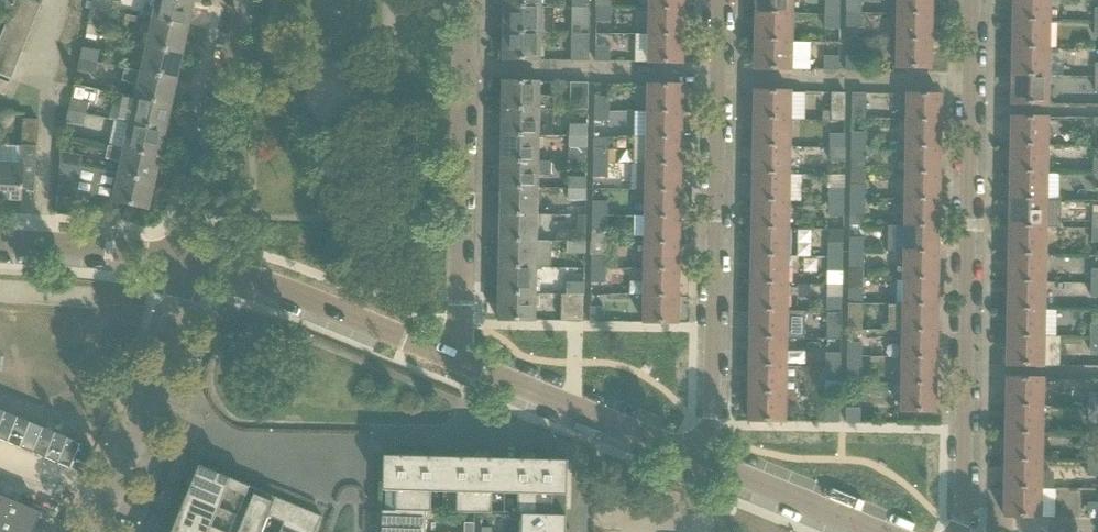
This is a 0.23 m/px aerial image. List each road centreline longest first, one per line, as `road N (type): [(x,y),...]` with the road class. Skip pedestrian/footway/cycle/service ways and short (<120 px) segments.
road 1 (residential): [(961,531),(971,0)]
road 2 (residential): [(719,0),(711,425),(698,458)]
road 3 (residential): [(451,358),(463,0)]
road 4 (residential): [(372,441),(539,444),(579,456),(578,531)]
road 5 (residential): [(451,358),(184,263)]
road 6 (residential): [(101,531),(153,395),(184,263)]
road 7 (residential): [(184,263),(243,0)]
road 8 (residential): [(698,458),(451,358)]
road 9 (residential): [(877,531),(698,458)]
road 10 (residential): [(184,263),(0,241)]

